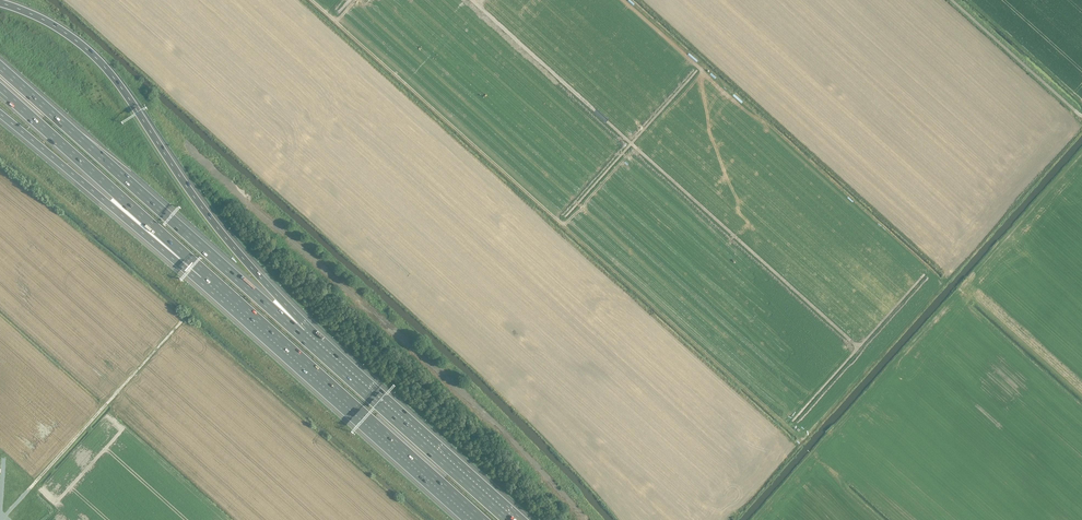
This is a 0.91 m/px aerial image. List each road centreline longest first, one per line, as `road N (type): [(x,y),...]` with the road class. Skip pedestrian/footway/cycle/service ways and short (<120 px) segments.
road 1 (motorway): [(300,331),(103,66),(64,32),(0,3)]
road 2 (motorway): [(300,331),(0,66)]
road 3 (motorway): [(202,275),(477,519)]
road 4 (motorway): [(512,519),(300,331)]
road 5 (motorway): [(0,90),(202,275)]
road 6 (motorway): [(0,114),(202,275)]

